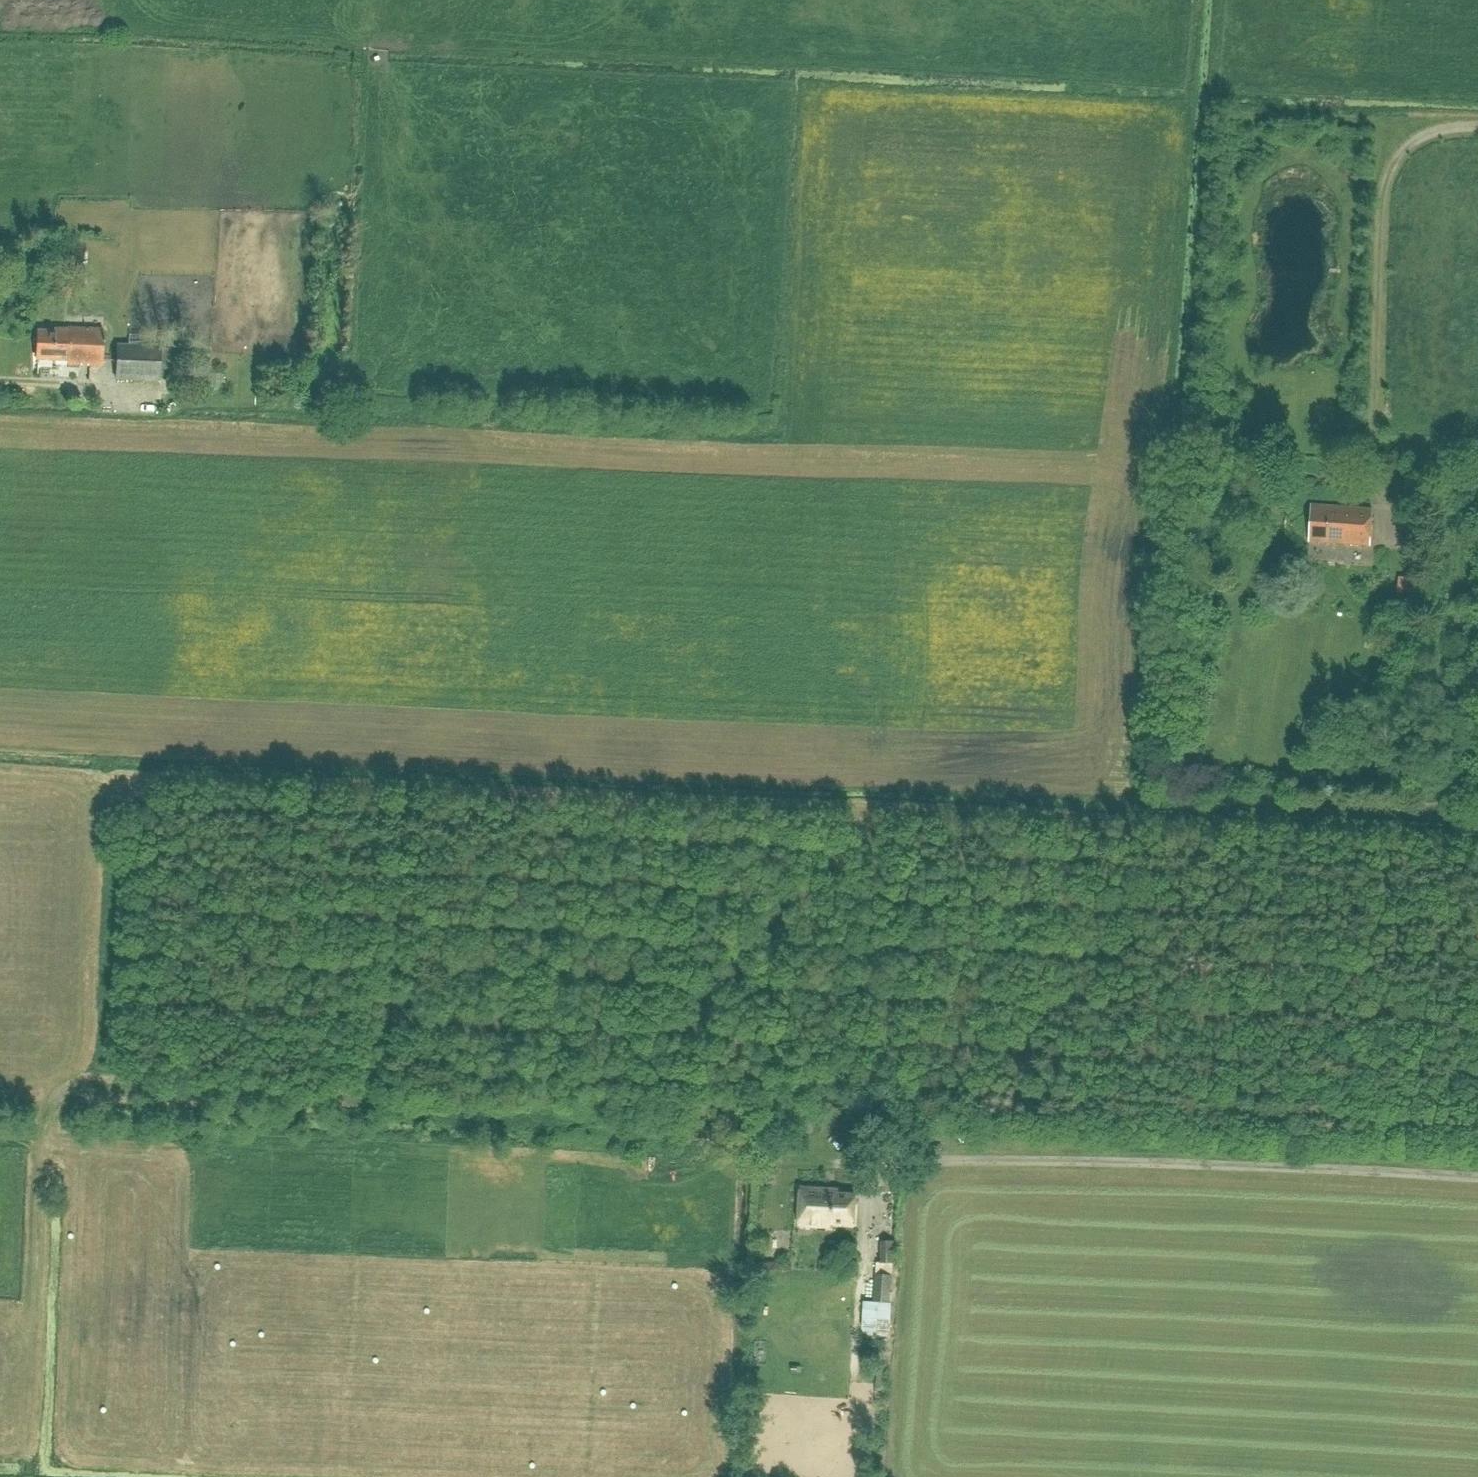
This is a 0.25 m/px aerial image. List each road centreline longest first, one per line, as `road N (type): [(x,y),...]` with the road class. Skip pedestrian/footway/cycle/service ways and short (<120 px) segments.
road 1 (track): [(0,1125),(874,1161)]
road 2 (track): [(872,1188),(874,1161),(1071,1159),(1477,1175)]

